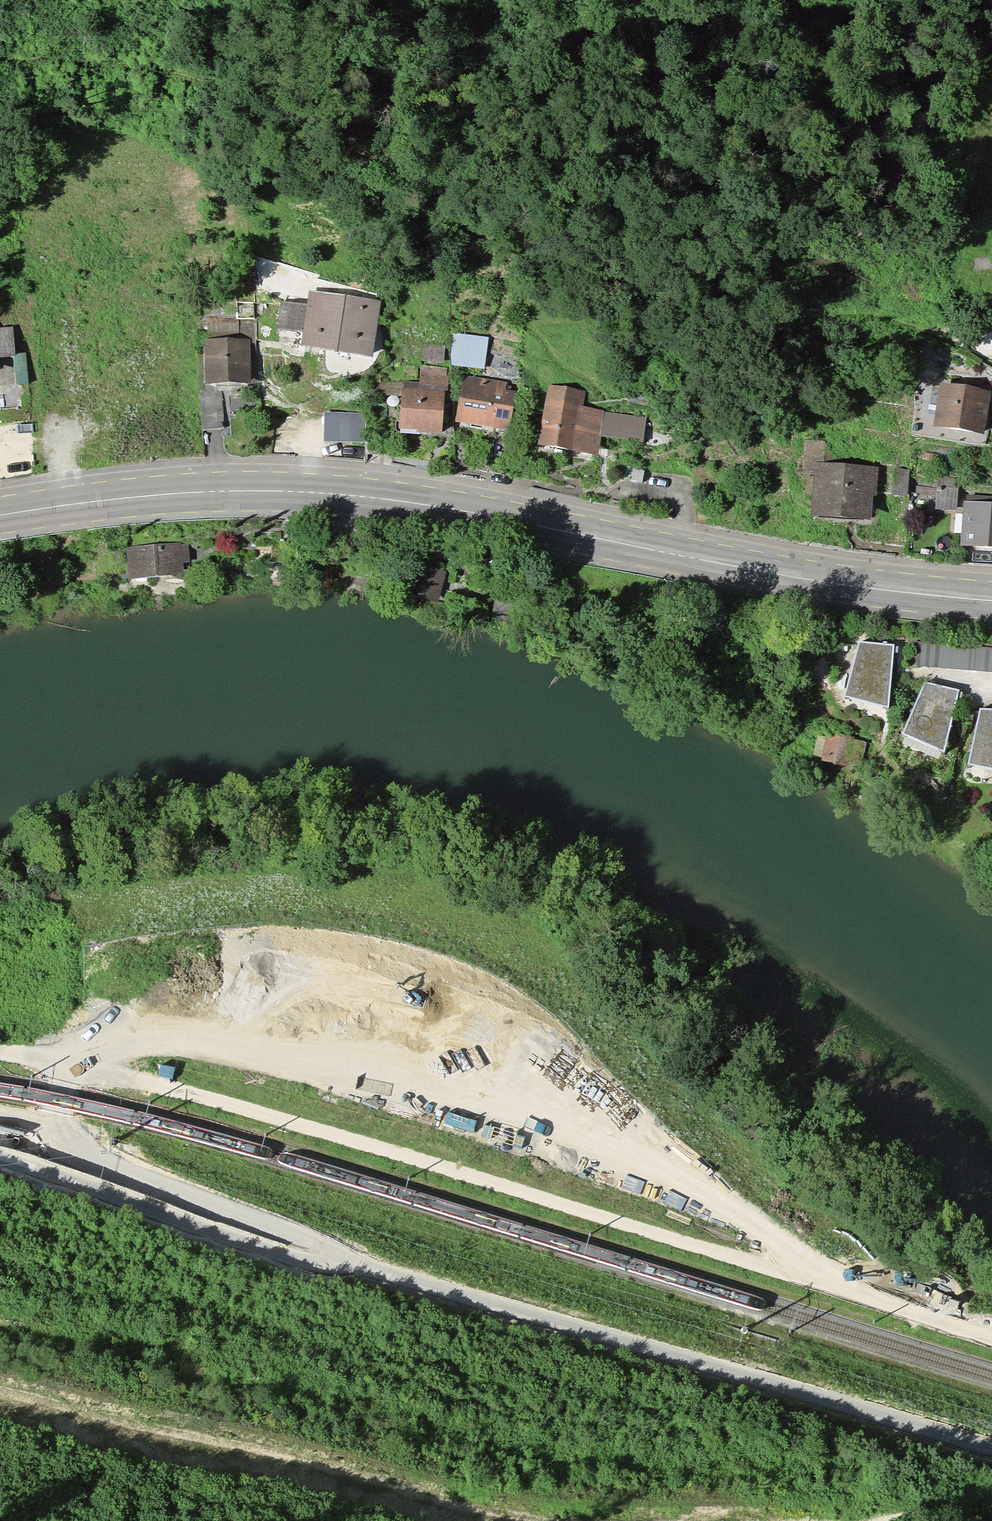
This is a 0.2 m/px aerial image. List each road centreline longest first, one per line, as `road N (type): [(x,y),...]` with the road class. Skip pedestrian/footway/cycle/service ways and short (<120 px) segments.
road 1 (track): [(0,1143),(249,1235),(991,1453)]
road 2 (track): [(0,1054),(157,1080),(991,1333)]
road 3 (primary): [(991,601),(829,582),(437,507),(316,492),(203,492),(0,516)]
road 4 (track): [(687,1520),(473,1497),(225,1430),(0,1390)]

